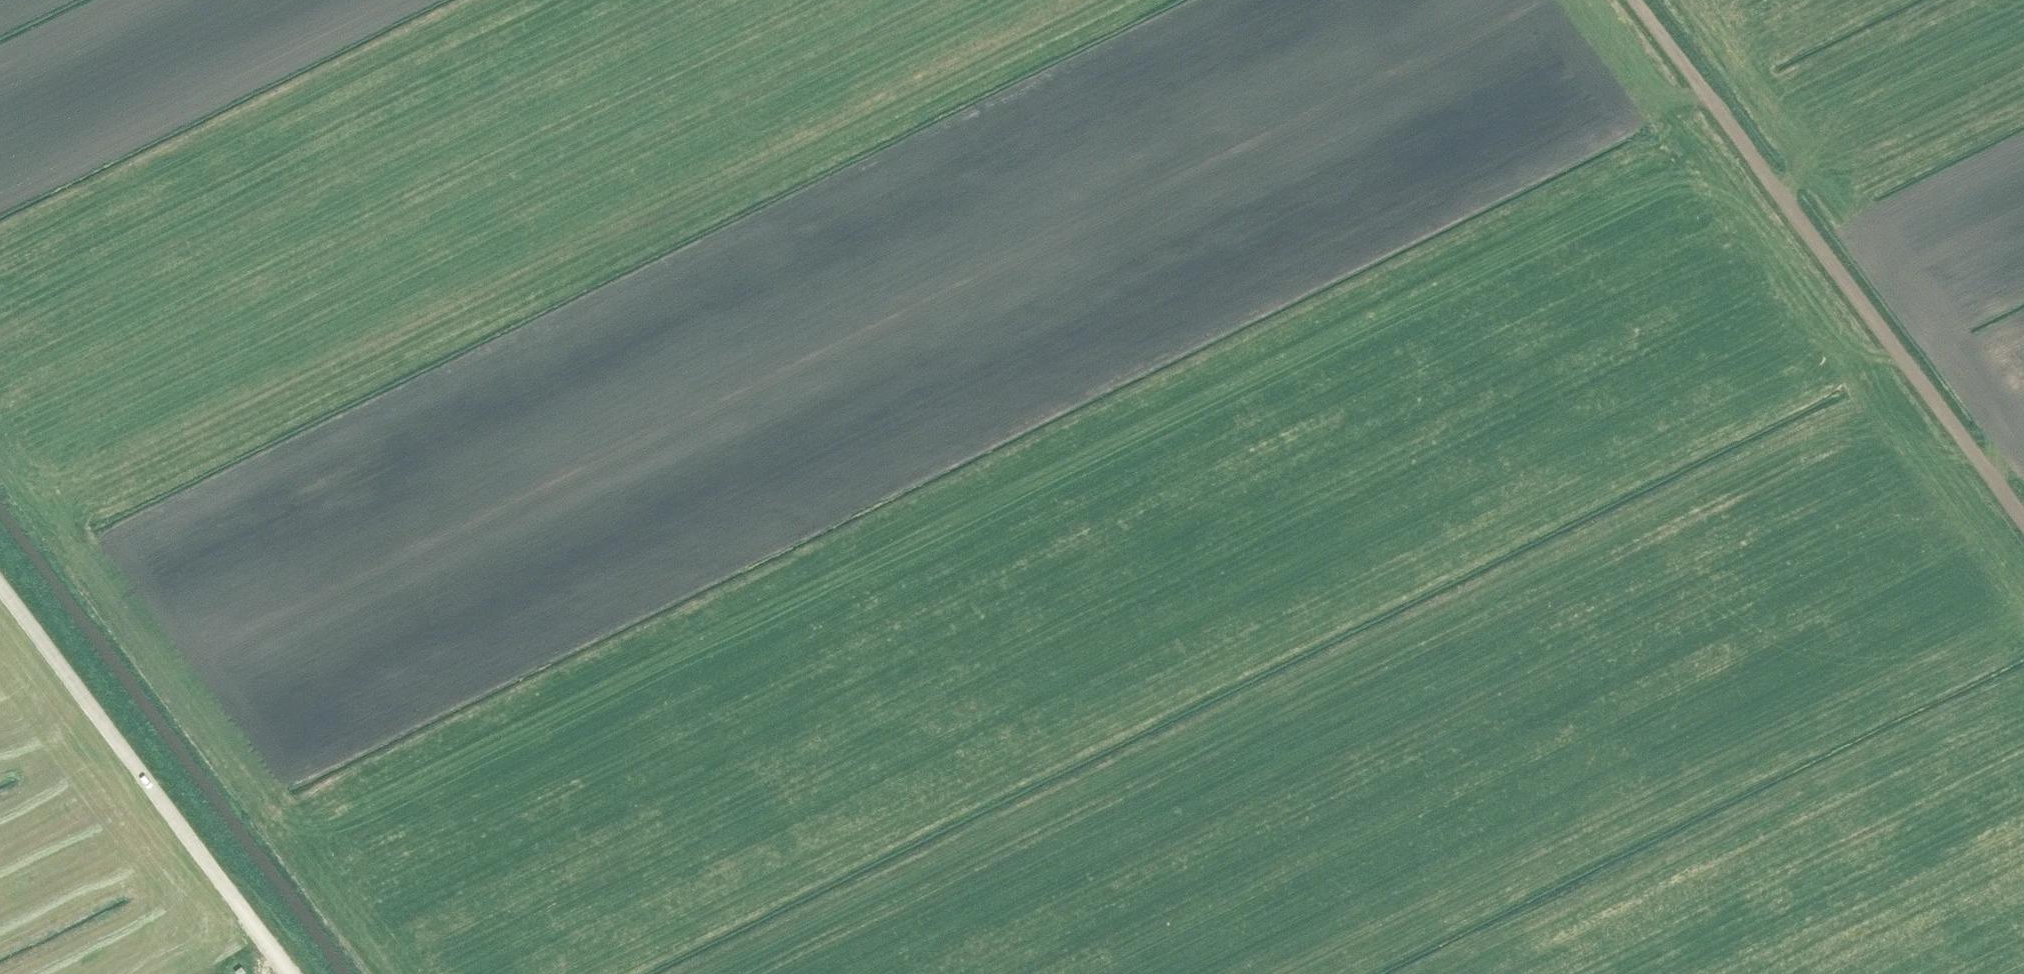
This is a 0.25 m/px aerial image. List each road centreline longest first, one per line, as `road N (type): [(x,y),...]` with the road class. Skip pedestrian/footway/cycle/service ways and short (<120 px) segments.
road 1 (track): [(2023,525),(1631,0)]
road 2 (unclassified): [(290,973),(0,587)]

